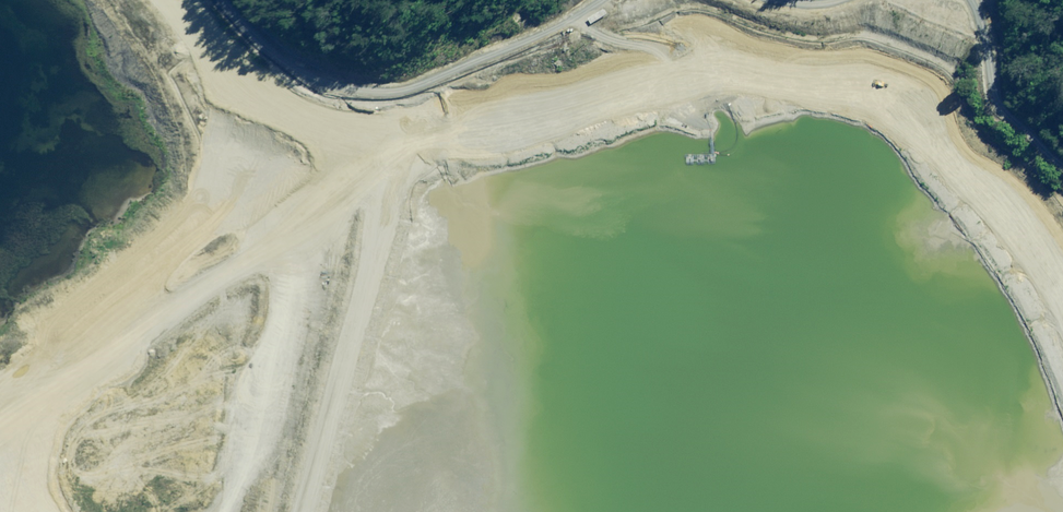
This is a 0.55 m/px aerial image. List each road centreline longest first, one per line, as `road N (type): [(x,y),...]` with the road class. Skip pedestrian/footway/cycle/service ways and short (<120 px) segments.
road 1 (track): [(372,169),(614,118),(706,84),(794,86),(854,99),(911,135),(960,199),(1030,300),(1062,385)]
road 2 (track): [(383,185),(362,156),(289,124),(267,128),(256,145),(291,296),(276,395),(227,511)]
road 3 (track): [(229,0),(288,65),(332,87),(375,93),(430,81),(600,0)]
road 4 (track): [(305,511),(382,223),(383,185)]
road 5 (track): [(0,394),(284,251)]
road 6 (track): [(969,0),(1005,114),(1062,170)]
road 7 (track): [(267,128),(172,0)]

